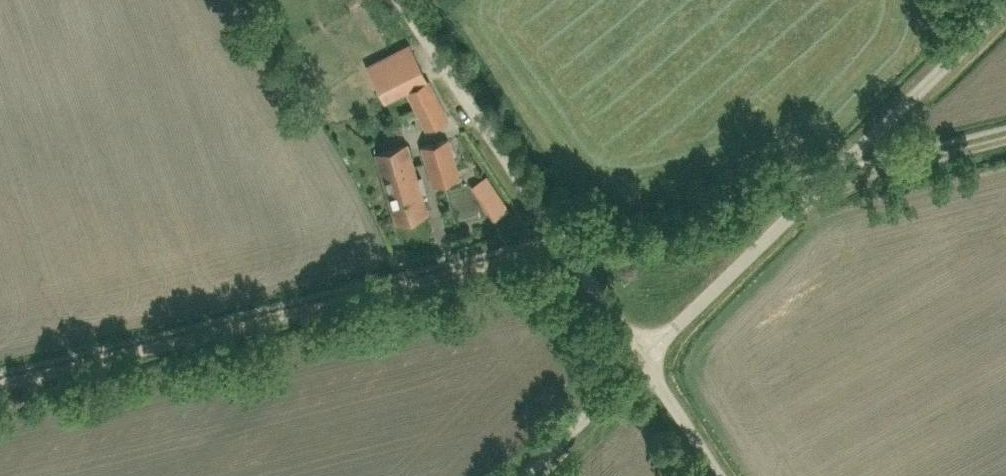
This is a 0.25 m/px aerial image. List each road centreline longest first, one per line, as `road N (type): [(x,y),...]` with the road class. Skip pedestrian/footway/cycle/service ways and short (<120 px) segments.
road 1 (track): [(563,245),(0,386)]
road 2 (unclassified): [(643,362),(1005,6)]
road 3 (unclassified): [(643,362),(400,0)]
road 4 (track): [(823,183),(1005,138)]
road 5 (unclassified): [(526,475),(643,362)]
road 6 (unclassified): [(718,475),(643,362)]

